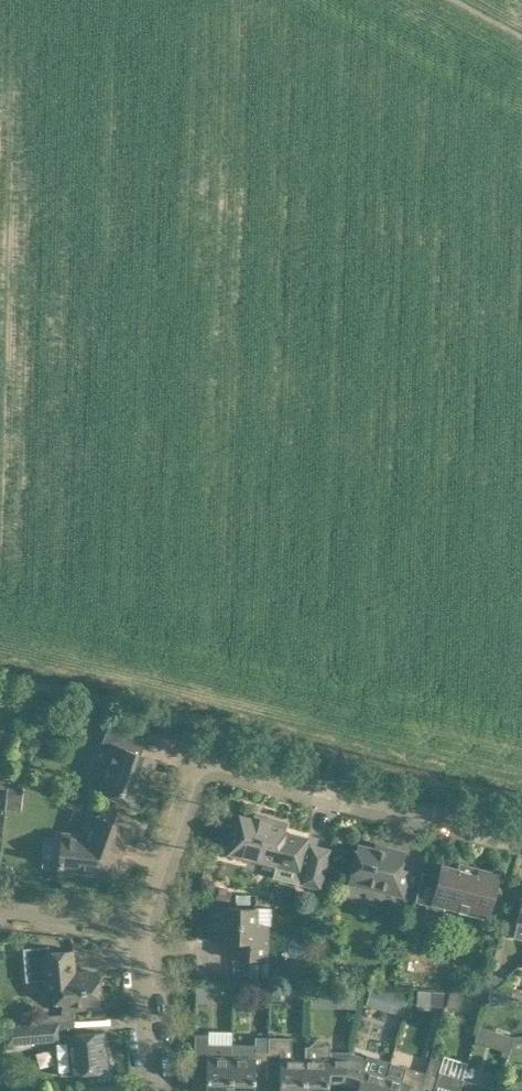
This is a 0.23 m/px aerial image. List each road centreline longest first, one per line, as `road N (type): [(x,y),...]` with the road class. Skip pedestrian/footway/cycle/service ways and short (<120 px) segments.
road 1 (residential): [(521,841),(222,768),(205,767),(191,780)]
road 2 (residential): [(150,1090),(138,921)]
road 3 (residential): [(138,921),(191,780)]
road 4 (residential): [(138,921),(0,907)]

